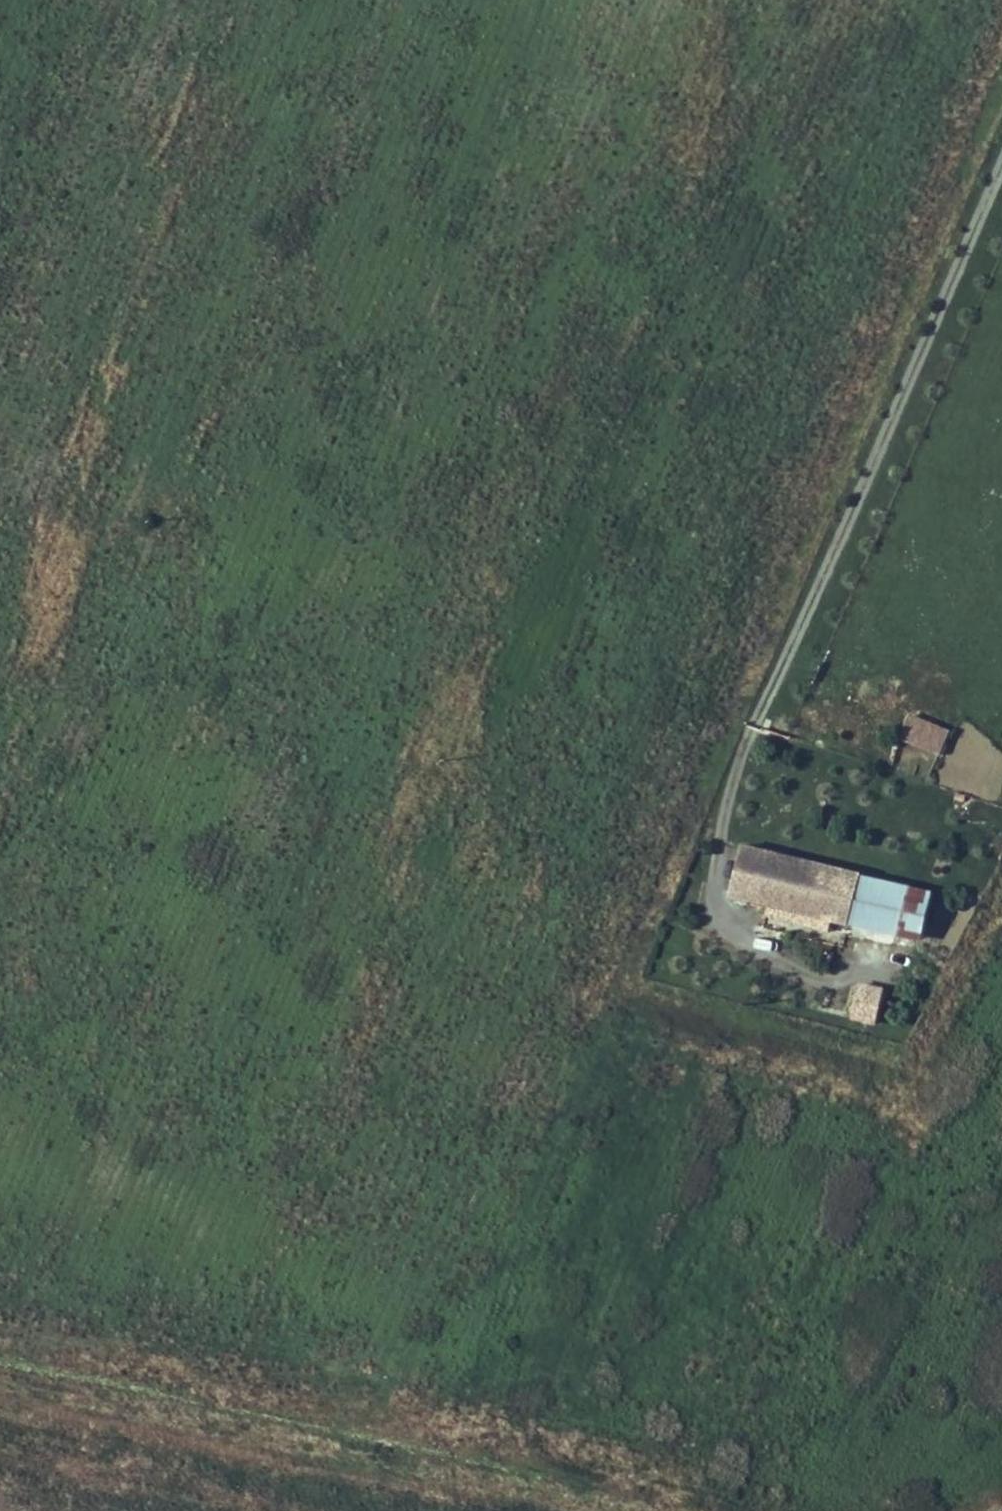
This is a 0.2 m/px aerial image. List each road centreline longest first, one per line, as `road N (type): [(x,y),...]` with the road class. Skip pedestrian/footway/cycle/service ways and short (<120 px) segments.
road 1 (track): [(1001,162),(727,787),(719,868)]

